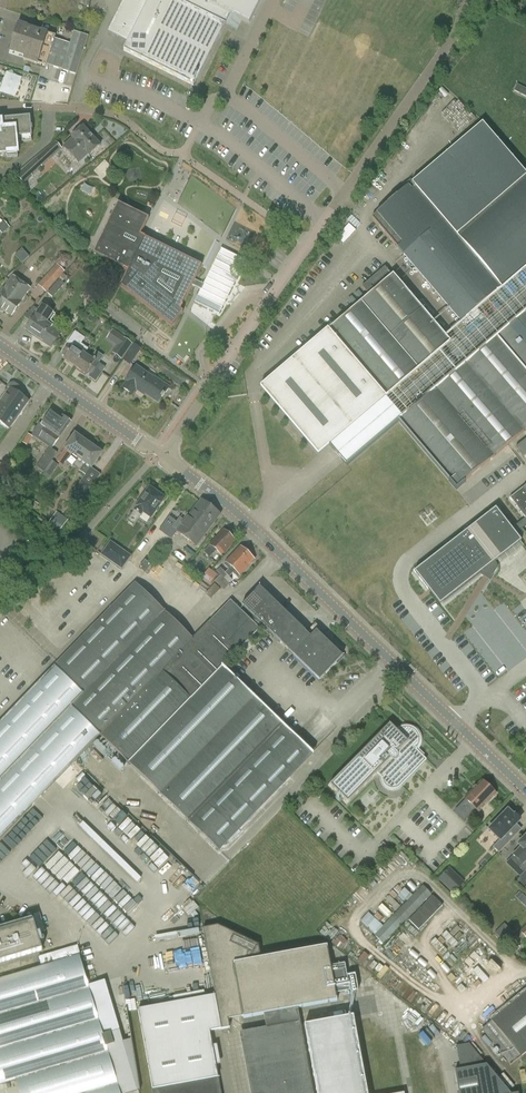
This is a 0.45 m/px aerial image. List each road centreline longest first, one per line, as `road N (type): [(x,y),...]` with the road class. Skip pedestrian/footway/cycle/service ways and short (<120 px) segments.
road 1 (tertiary): [(525,791),(247,523),(159,454)]
road 2 (residential): [(309,245),(123,120),(0,104)]
road 3 (residential): [(309,245),(461,27),(461,0)]
road 4 (residential): [(159,454),(309,245)]
road 5 (tertiary): [(159,454),(0,344)]
road 6 (unclassified): [(525,972),(427,880)]

